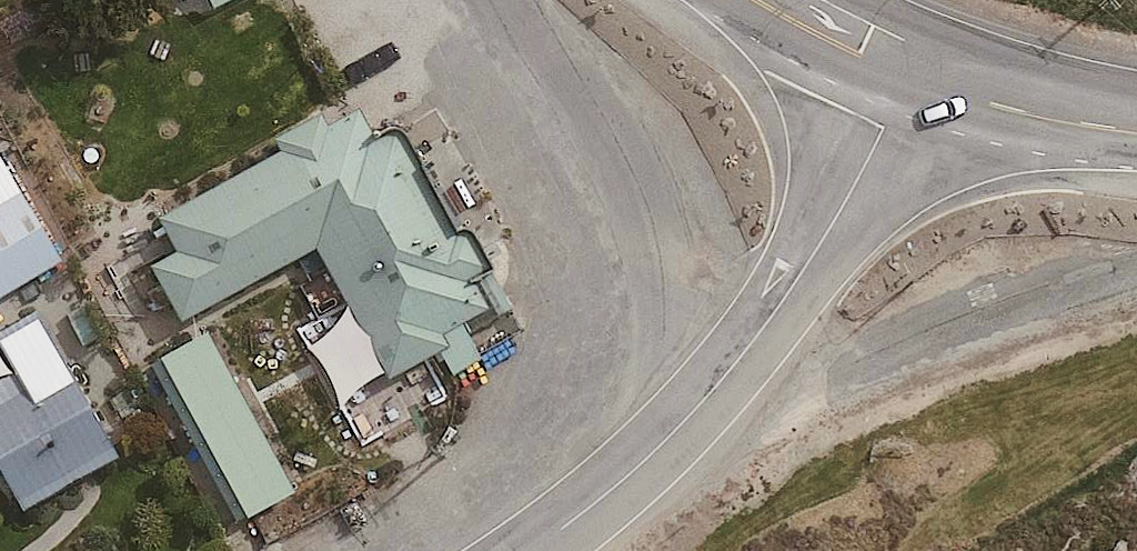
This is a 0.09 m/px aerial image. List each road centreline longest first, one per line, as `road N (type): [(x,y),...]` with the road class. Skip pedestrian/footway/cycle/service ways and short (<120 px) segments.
road 1 (tertiary): [(530,550),(675,431),(818,227),(908,58)]
road 2 (secondary): [(908,58),(1136,123)]
road 3 (secondary): [(802,0),(908,58)]

